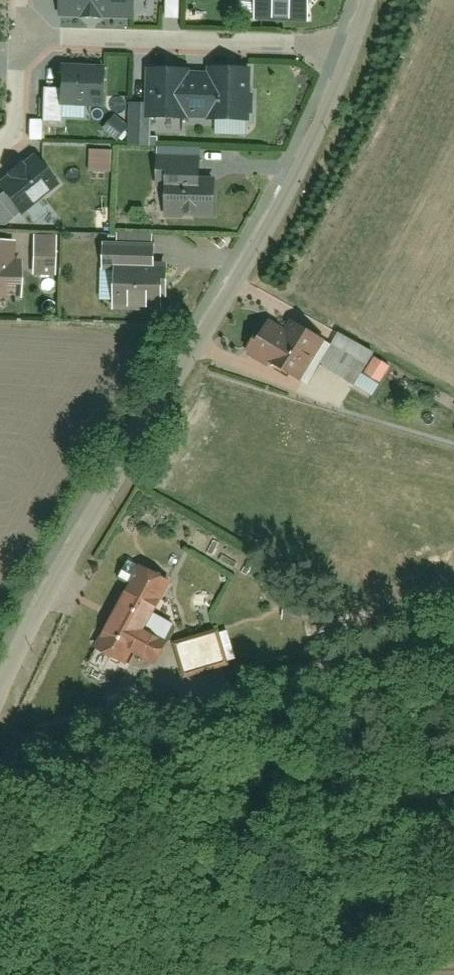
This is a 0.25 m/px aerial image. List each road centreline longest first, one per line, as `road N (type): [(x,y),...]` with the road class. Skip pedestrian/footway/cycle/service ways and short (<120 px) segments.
road 1 (residential): [(0,690),(221,310),(352,52)]
road 2 (residential): [(0,780),(453,638)]
road 3 (residential): [(23,38),(352,52)]

